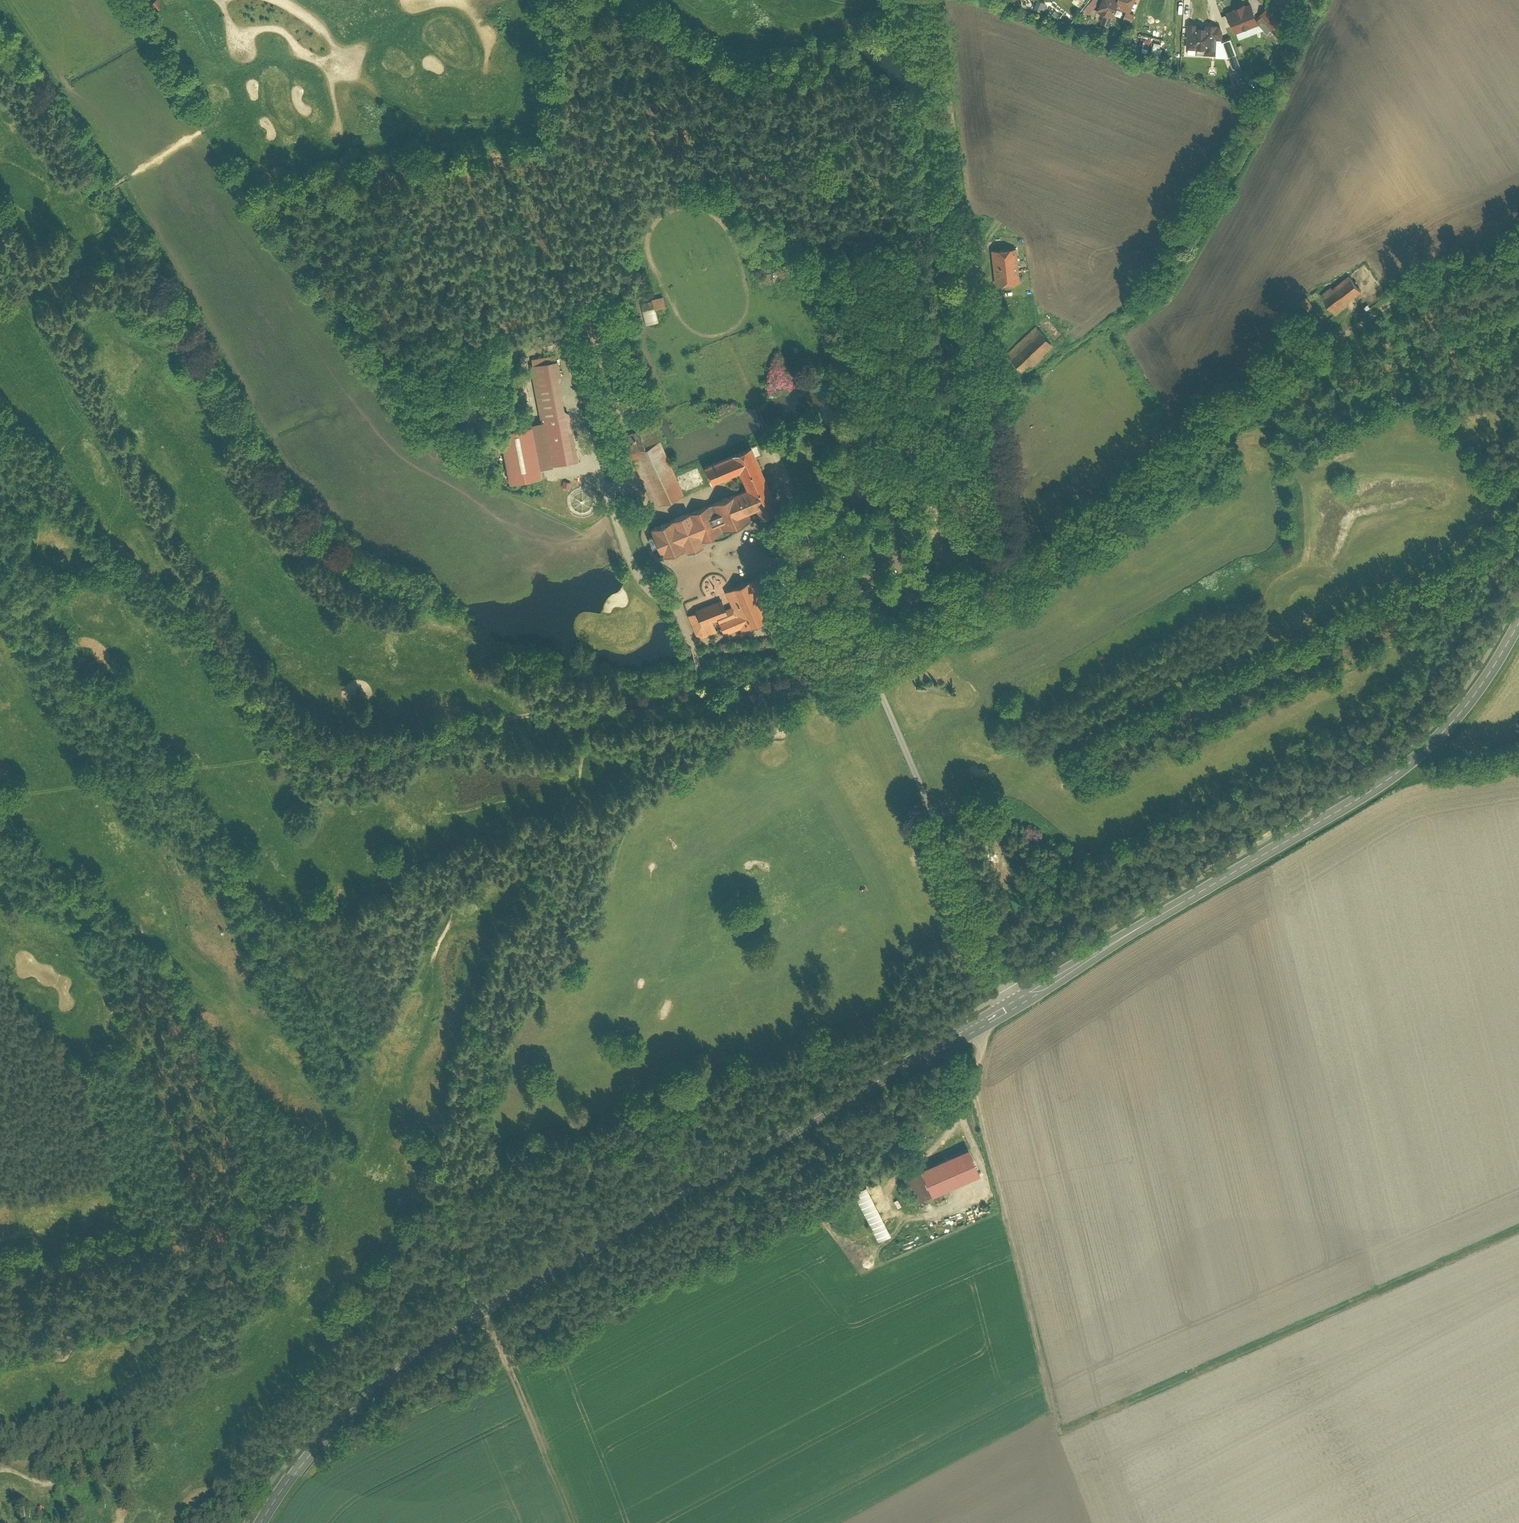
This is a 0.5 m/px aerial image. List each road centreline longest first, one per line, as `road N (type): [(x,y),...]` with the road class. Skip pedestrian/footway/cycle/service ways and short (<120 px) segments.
road 1 (track): [(870,666),(614,709),(359,737),(321,729),(124,553),(0,463)]
road 2 (tertiary): [(1016,1003),(478,1303),(370,1387),(311,1447),(258,1522)]
road 3 (tertiary): [(1518,622),(1462,711),(1402,769),(1016,1003)]
road 4 (track): [(934,0),(996,474)]
road 5 (residential): [(1016,1003),(870,666)]
road 6 (track): [(478,1303),(564,1522)]
road 7 (track): [(996,474),(816,548)]

